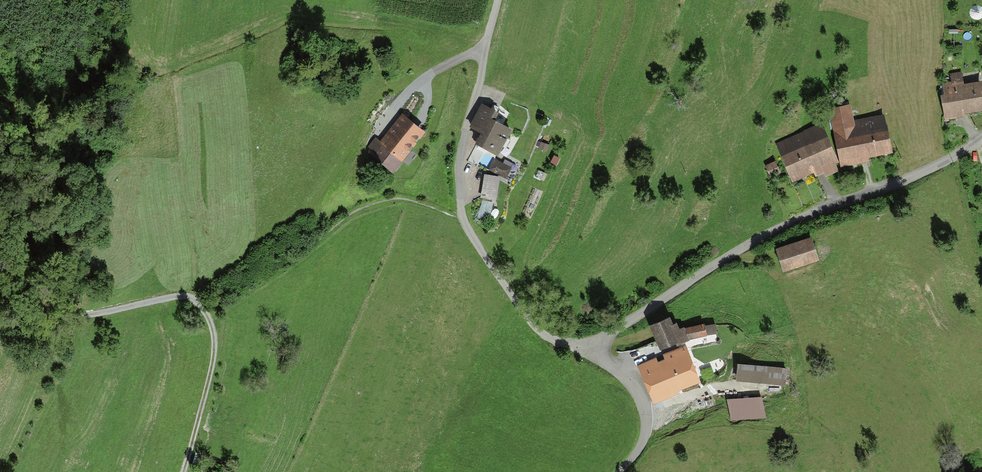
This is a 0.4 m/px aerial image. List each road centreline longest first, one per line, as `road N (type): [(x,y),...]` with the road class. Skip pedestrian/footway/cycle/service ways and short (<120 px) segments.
road 1 (residential): [(587,349),(773,231),(922,172),(981,138)]
road 2 (residential): [(498,0),(459,161),(463,218),(539,331),(587,349)]
road 3 (track): [(0,260),(13,290),(42,312),(74,316),(182,296),(200,304),(212,329)]
road 4 (residential): [(618,471),(640,448),(646,413),(630,382),(587,349)]

